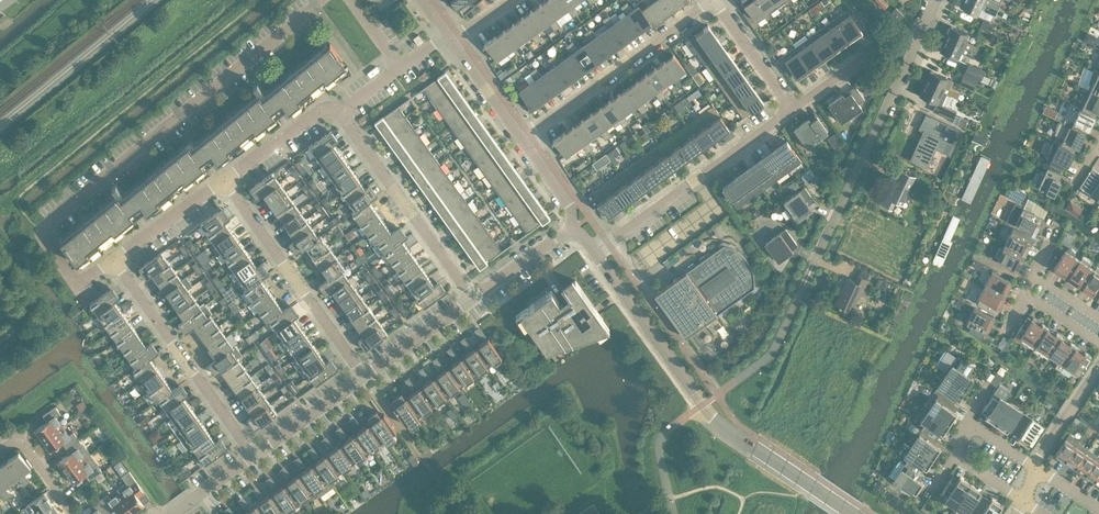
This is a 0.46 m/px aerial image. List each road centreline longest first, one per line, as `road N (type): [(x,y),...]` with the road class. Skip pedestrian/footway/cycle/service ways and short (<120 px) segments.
road 1 (residential): [(323,0),(41,233),(76,284),(113,259)]
road 2 (residential): [(933,0),(772,354)]
road 3 (track): [(258,0),(20,195),(41,233)]
road 4 (tertiary): [(810,485),(714,418),(595,252)]
road 5 (residential): [(595,252),(793,105)]
road 6 (residential): [(364,377),(224,179)]
road 7 (residential): [(253,455),(113,259)]
road 8 (residential): [(522,140),(717,1)]
road 9 (residential): [(471,298),(338,110)]
road 10 (residential): [(113,259),(224,179)]
road 11 (residential): [(224,179),(321,109),(338,110)]
road 12 (residential): [(253,455),(364,377)]
road 13 (residential): [(364,377),(471,298)]
road 14 (residential): [(717,1),(793,105)]
road 15 (residential): [(522,140),(449,37)]
road 16 (residential): [(471,298),(573,227)]

